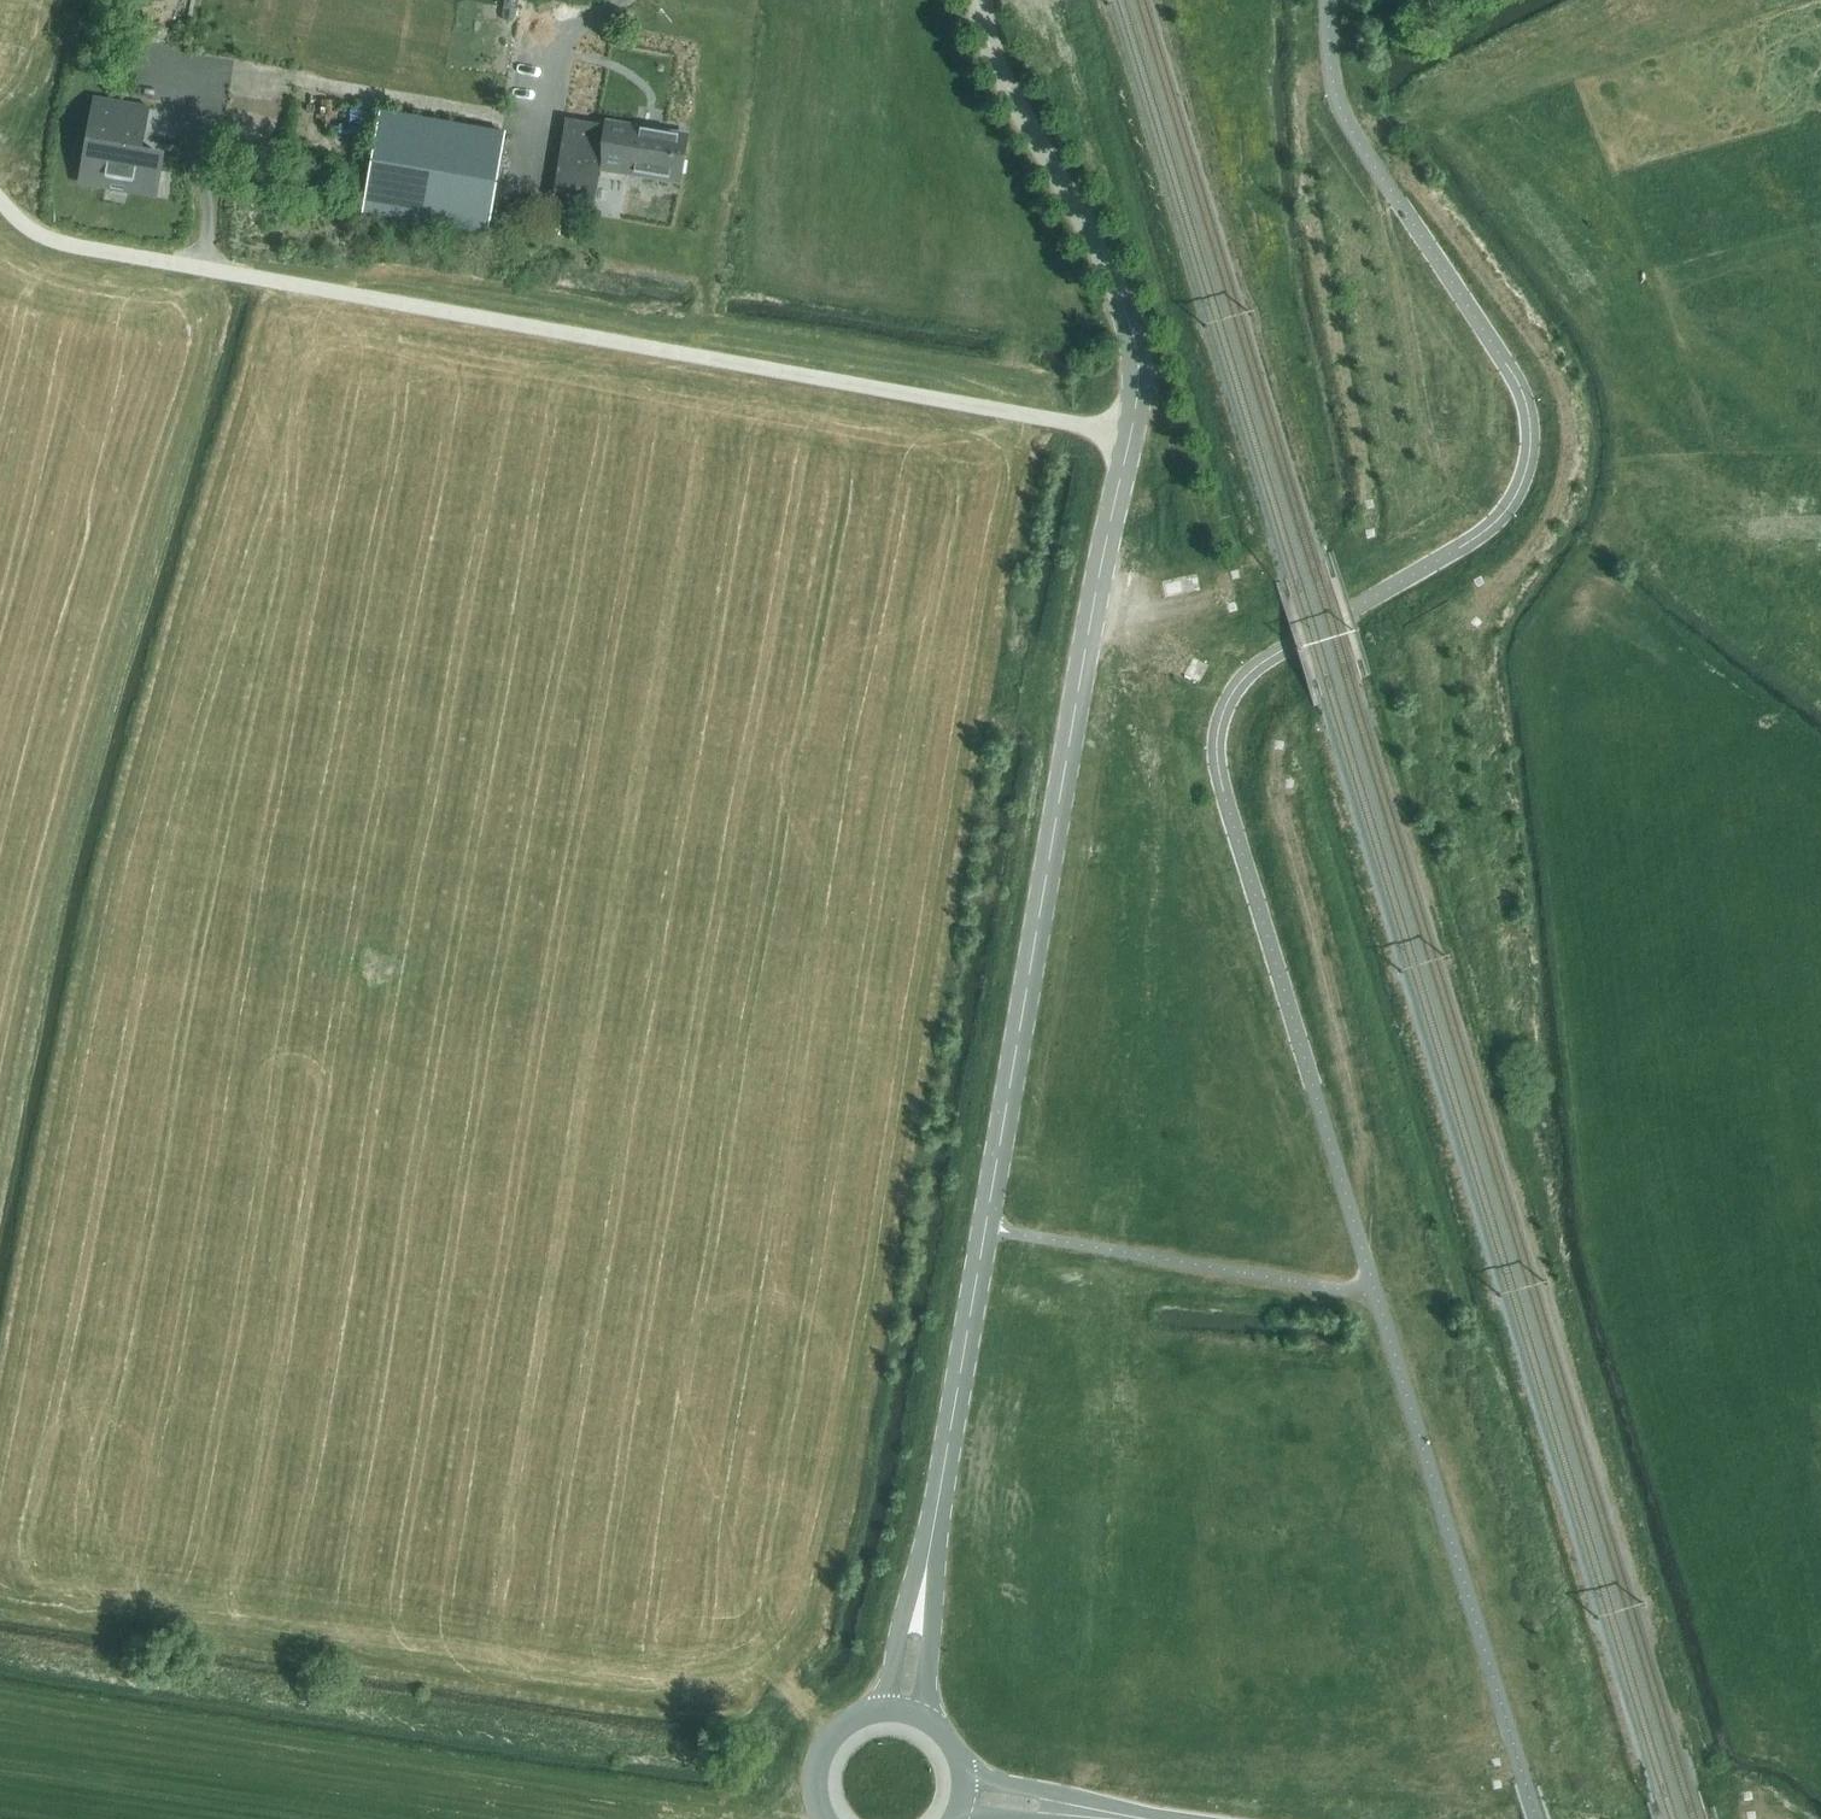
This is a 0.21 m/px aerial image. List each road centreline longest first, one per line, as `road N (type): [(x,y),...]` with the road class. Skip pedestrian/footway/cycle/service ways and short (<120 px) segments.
road 1 (unclassified): [(928,1566),(1139,385),(1125,307),(1056,193),(994,62),(975,0)]
road 2 (unclassified): [(1820,466),(1716,418),(1649,354),(1482,140),(1459,119),(1365,76),(1336,24)]
road 3 (track): [(207,269),(45,237),(0,199)]
road 4 (tertiary): [(1147,1818),(965,1774)]
road 5 (unclassified): [(922,1716),(934,1591),(928,1566)]
road 6 (unclassified): [(928,1566),(912,1587),(886,1709)]
road 7 (tertiary): [(886,1709),(847,1722),(827,1744),(816,1773),(824,1818)]

